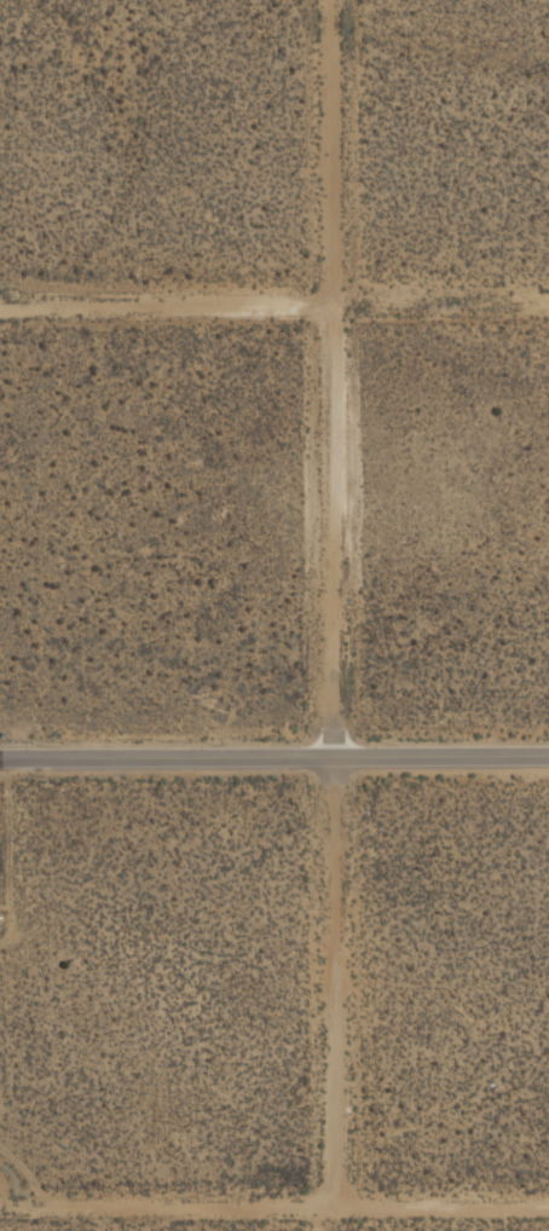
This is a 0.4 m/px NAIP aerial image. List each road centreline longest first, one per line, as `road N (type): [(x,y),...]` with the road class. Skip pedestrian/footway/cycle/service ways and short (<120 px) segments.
road 1 (tertiary): [(0,757),(548,757)]

